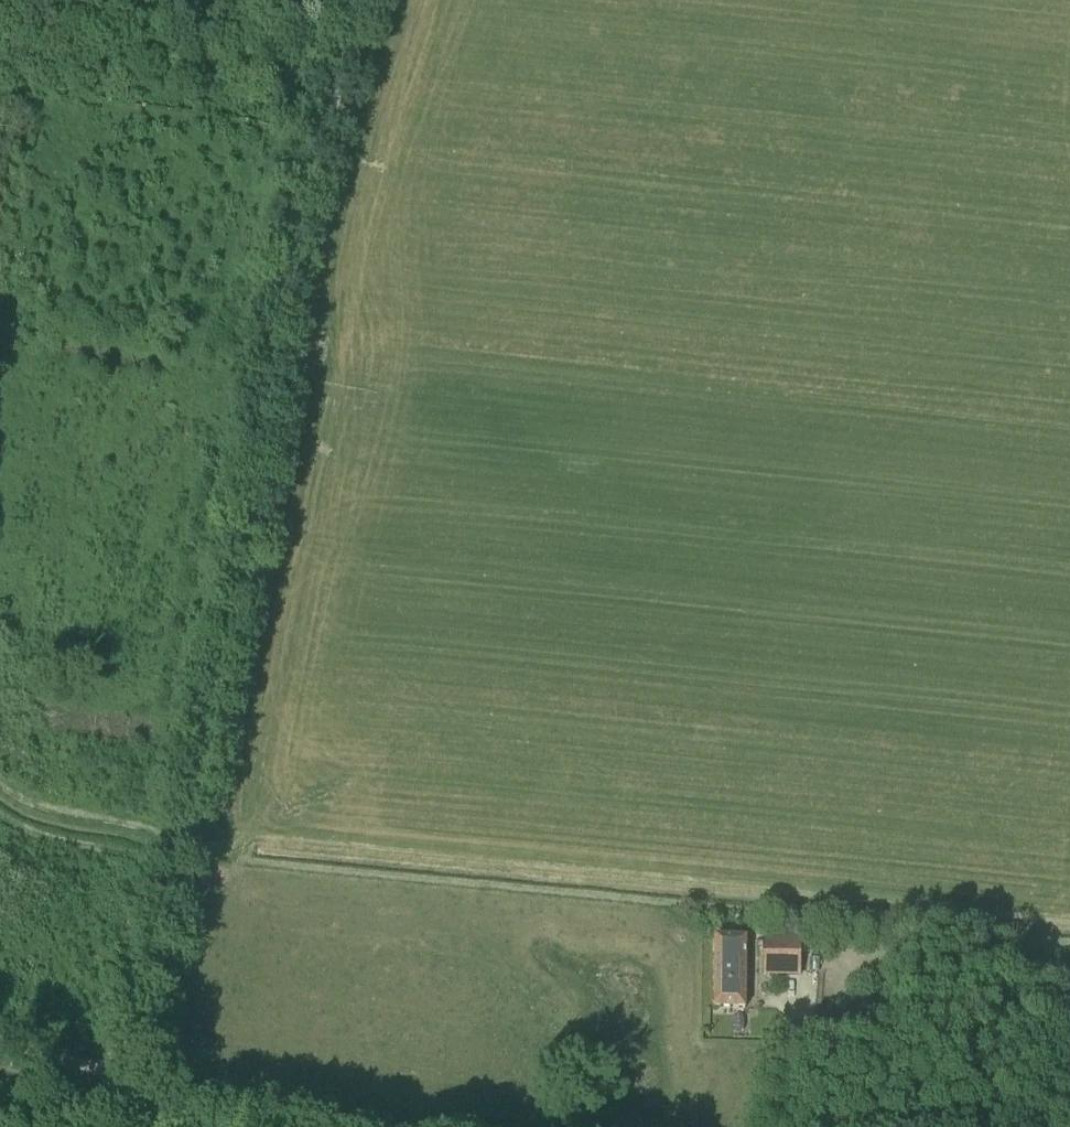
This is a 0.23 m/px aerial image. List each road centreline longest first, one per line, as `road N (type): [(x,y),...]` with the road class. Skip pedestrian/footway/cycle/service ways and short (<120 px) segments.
road 1 (unclassified): [(171,1126),(131,1096),(132,1056),(253,497),(264,342),(358,0)]

